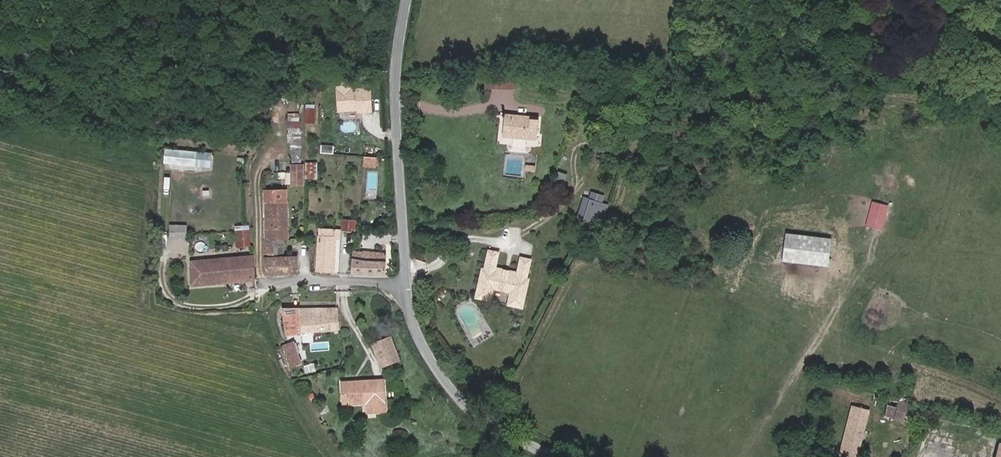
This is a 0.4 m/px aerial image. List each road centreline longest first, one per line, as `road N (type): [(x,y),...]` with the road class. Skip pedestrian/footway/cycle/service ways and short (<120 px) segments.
road 1 (tertiary): [(555,456),(462,400),(435,367),(406,302),(396,88),(408,0)]

